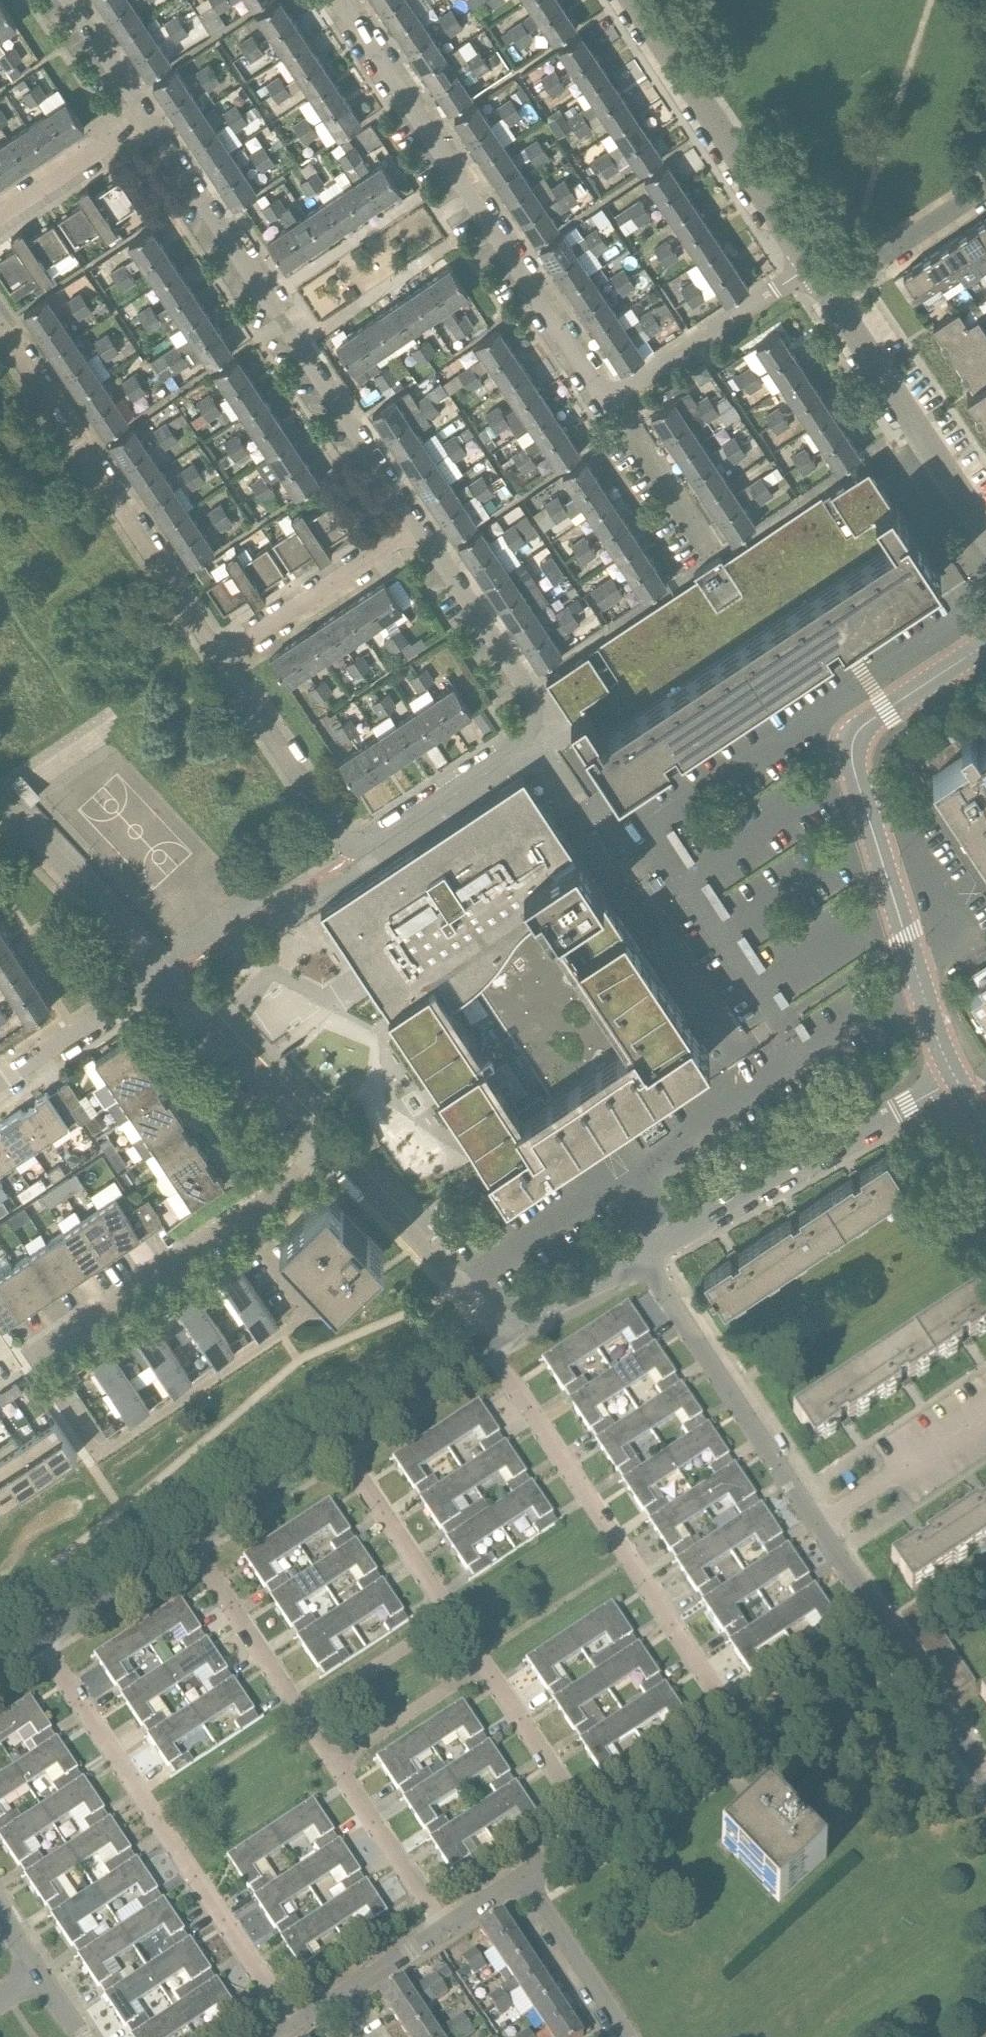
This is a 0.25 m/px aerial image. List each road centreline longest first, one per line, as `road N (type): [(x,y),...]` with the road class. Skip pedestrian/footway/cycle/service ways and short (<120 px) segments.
road 1 (tertiary): [(954,1081),(856,754),(868,724),(985,646)]
road 2 (residential): [(416,525),(147,120)]
road 3 (residential): [(604,402),(343,0)]
road 4 (residential): [(746,1730),(484,1342)]
road 5 (residential): [(353,855),(526,739),(538,719),(528,691),(416,525)]
road 6 (residential): [(295,2025),(42,1641)]
road 7 (residential): [(890,1632),(639,1254)]
road 8 (residential): [(223,658),(0,326)]
road 9 (residential): [(244,1219),(310,1312),(117,1444),(94,1449)]
road 10 (residential): [(639,1254),(954,1081)]
road 11 (residential): [(94,1449),(37,1354),(244,1219)]
road 12 (residential): [(813,271),(633,0)]
road 13 (residential): [(985,535),(830,297)]
road 14 (residential): [(328,1142),(500,1331)]
road 15 (residential): [(813,271),(604,402)]
road 16 (residential): [(353,855),(223,658)]
road 17 (residential): [(416,525),(223,658)]
road 18 (residential): [(168,976),(328,1142)]
road 19 (residential): [(168,976),(16,814)]
road 20 (residential): [(454,1616),(339,1444)]
road 21 (residential): [(303,1712),(190,1543)]
road 22 (residential): [(0,1086),(168,976)]
road 23 (residential): [(596,1828),(485,1665)]
road 24 (residential): [(444,1927),(336,1763)]
road 25 (residential): [(631,2036),(523,1875)]
road 26 (residential): [(830,297),(985,192)]
road 27 (residential): [(705,552),(604,402)]
road 28 (residential): [(596,1828),(746,1730)]
road 29 (residential): [(303,1712),(454,1616)]
road 30 (residential): [(190,1543),(339,1444)]
road 31 (residential): [(336,1763),(485,1665)]
road 32 (residential): [(42,1641),(190,1543)]
road 33 (residential): [(339,1444),(484,1342)]
road 34 (residential): [(0,217),(147,120)]
road 35 (residential): [(746,1730),(890,1632)]
road 36 (residential): [(985,1777),(890,1632)]
road 37 (residential): [(500,1331),(639,1254)]
road 38 (residential): [(147,120),(69,0)]
road 39 (residential): [(335,2000),(444,1927)]

